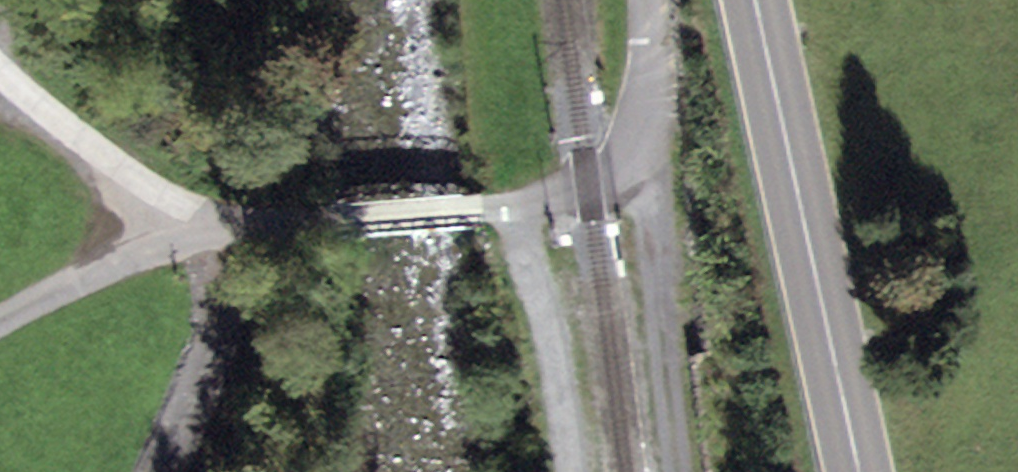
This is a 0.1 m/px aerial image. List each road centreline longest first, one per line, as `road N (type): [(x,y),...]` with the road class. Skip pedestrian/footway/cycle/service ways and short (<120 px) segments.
road 1 (unclassified): [(206,215),(301,221),(510,202),(609,180),(629,166),(649,118),(649,0)]
road 2 (secondary): [(757,0),(860,471)]
road 3 (track): [(572,471),(559,387),(510,202)]
road 4 (unclassified): [(206,215),(103,155),(0,68)]
road 5 (unclassified): [(206,215),(0,325)]

